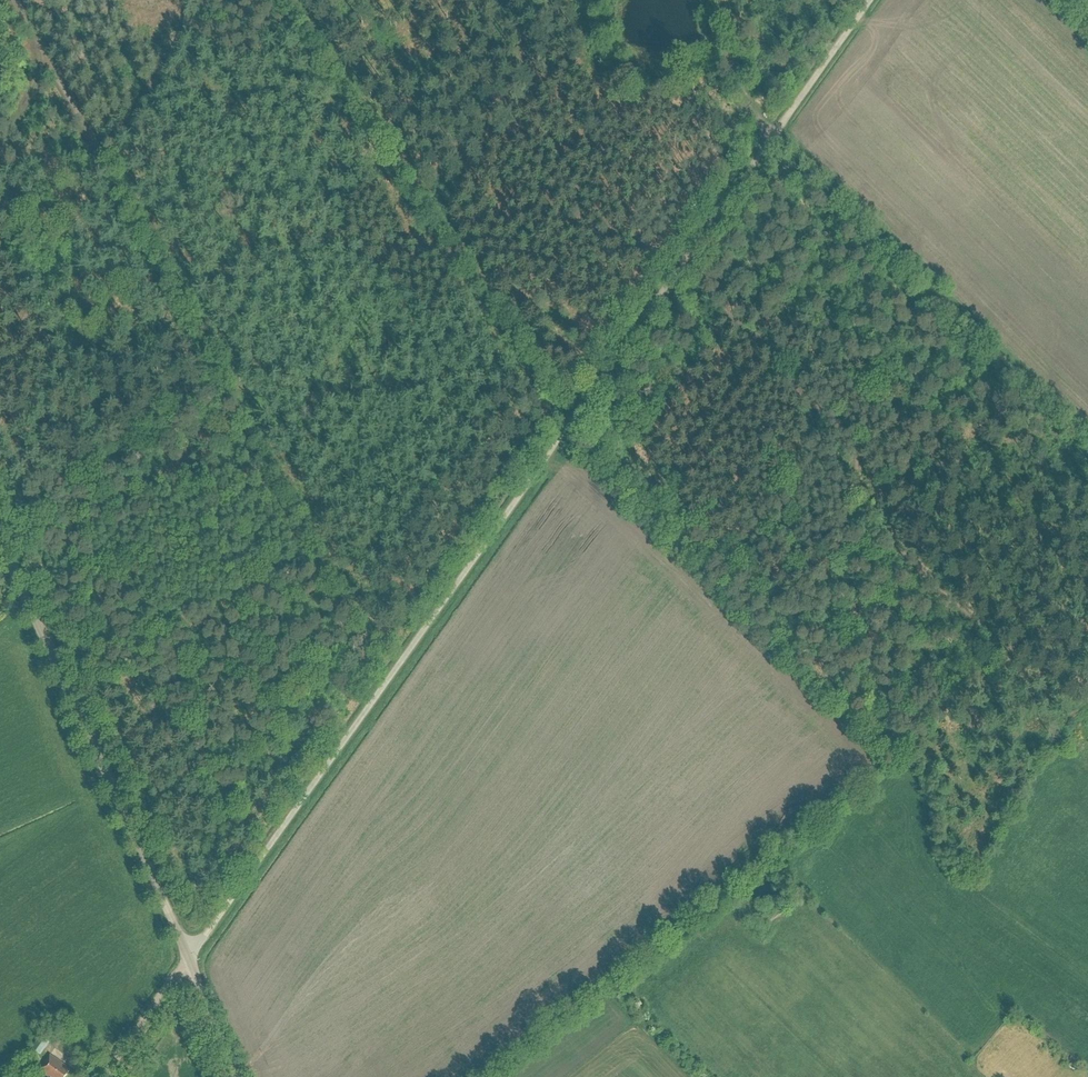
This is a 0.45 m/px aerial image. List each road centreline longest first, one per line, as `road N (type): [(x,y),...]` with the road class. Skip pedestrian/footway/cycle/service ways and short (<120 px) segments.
road 1 (unclassified): [(185,951),(205,936),(871,0)]
road 2 (track): [(1087,437),(744,105)]
road 3 (unclassified): [(185,951),(0,542)]
road 4 (track): [(204,0),(106,150),(53,161),(0,143)]
road 5 (track): [(99,154),(14,0)]
road 6 (track): [(103,1076),(169,983),(191,966)]
road 7 (unclassified): [(239,1076),(185,951)]
road 8 (track): [(976,772),(1087,699)]

